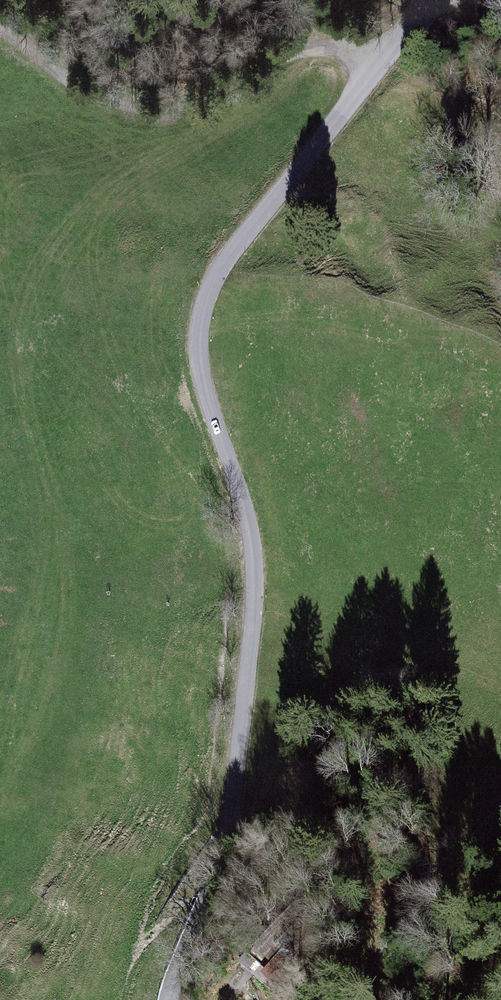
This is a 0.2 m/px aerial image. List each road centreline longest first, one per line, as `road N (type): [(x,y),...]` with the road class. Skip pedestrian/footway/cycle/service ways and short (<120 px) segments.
road 1 (residential): [(173,999),(235,803),(257,578),(242,500),(201,380),(198,335),(212,285),(424,0)]
road 2 (track): [(384,64),(336,51),(174,108),(123,105),(0,33)]
road 3 (track): [(365,999),(390,910),(457,815),(500,791)]

